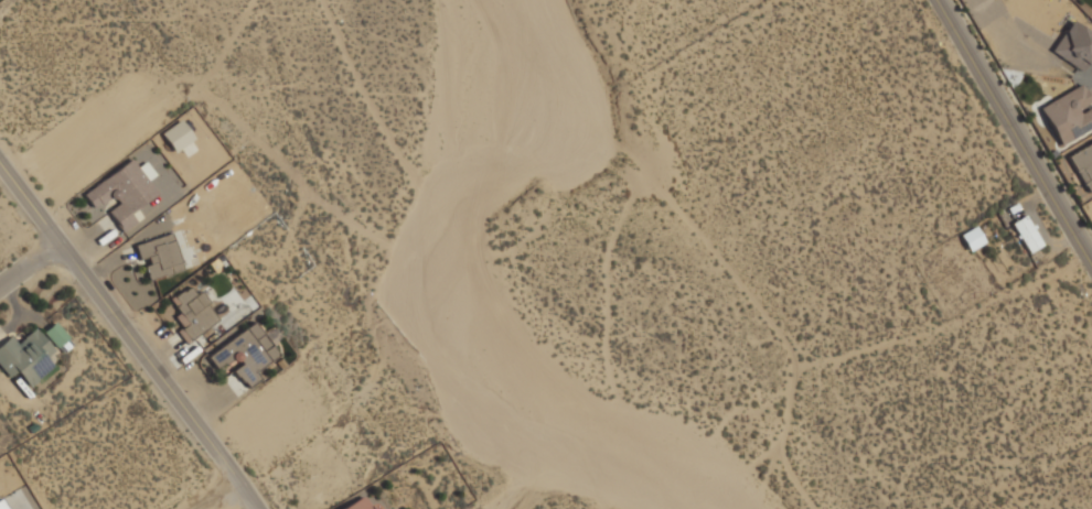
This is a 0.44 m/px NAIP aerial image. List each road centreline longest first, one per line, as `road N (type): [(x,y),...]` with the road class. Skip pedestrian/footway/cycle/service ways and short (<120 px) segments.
road 1 (residential): [(255,508),(0,168)]
road 2 (residential): [(1091,260),(942,0)]

